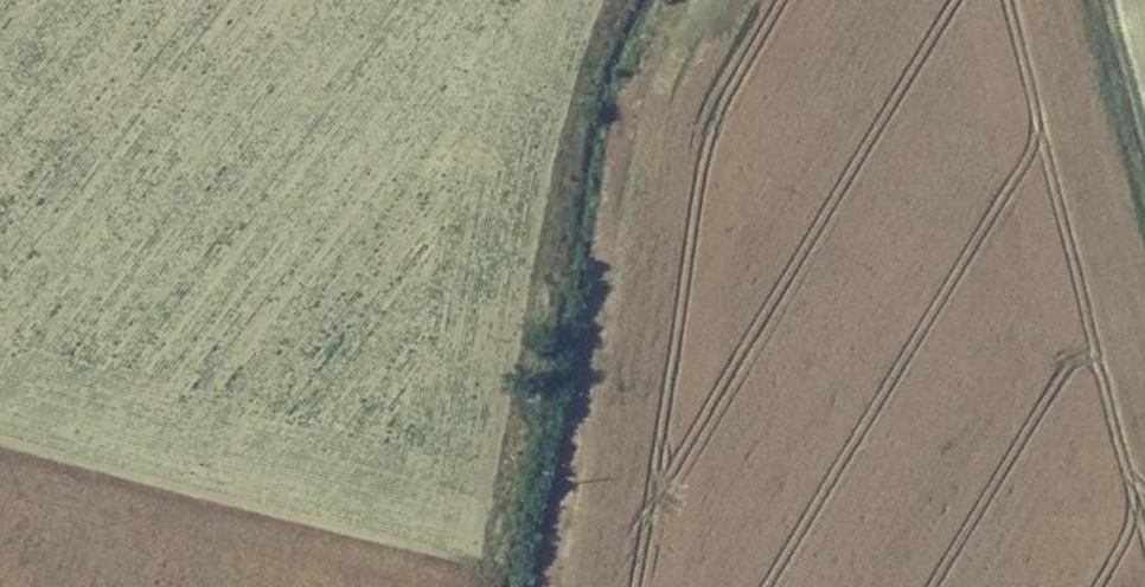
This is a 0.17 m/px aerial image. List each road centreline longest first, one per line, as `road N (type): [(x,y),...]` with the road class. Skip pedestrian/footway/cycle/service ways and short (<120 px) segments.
road 1 (track): [(1107,0),(1144,142)]

